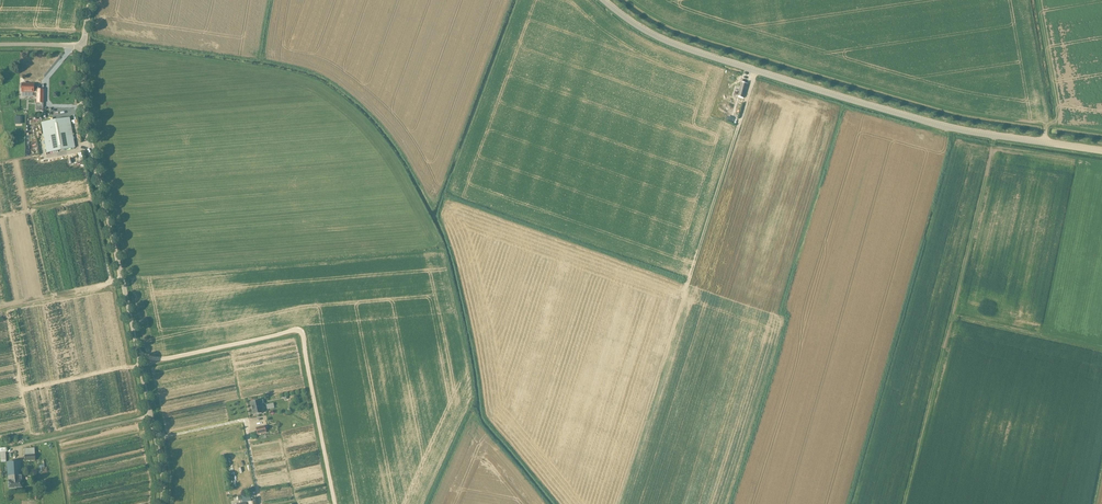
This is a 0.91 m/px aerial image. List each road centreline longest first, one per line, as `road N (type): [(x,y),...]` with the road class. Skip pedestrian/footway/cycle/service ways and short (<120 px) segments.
road 1 (tertiary): [(603,0),(654,36),(783,79),(960,130),(1101,152)]
road 2 (unclassified): [(161,503),(160,460),(90,143),(83,47)]
road 3 (track): [(87,24),(106,19),(209,33),(256,40),(257,56),(279,58),(281,48),(312,56),(384,105),(442,182)]
road 4 (track): [(137,351),(166,358),(301,332),(335,503)]

